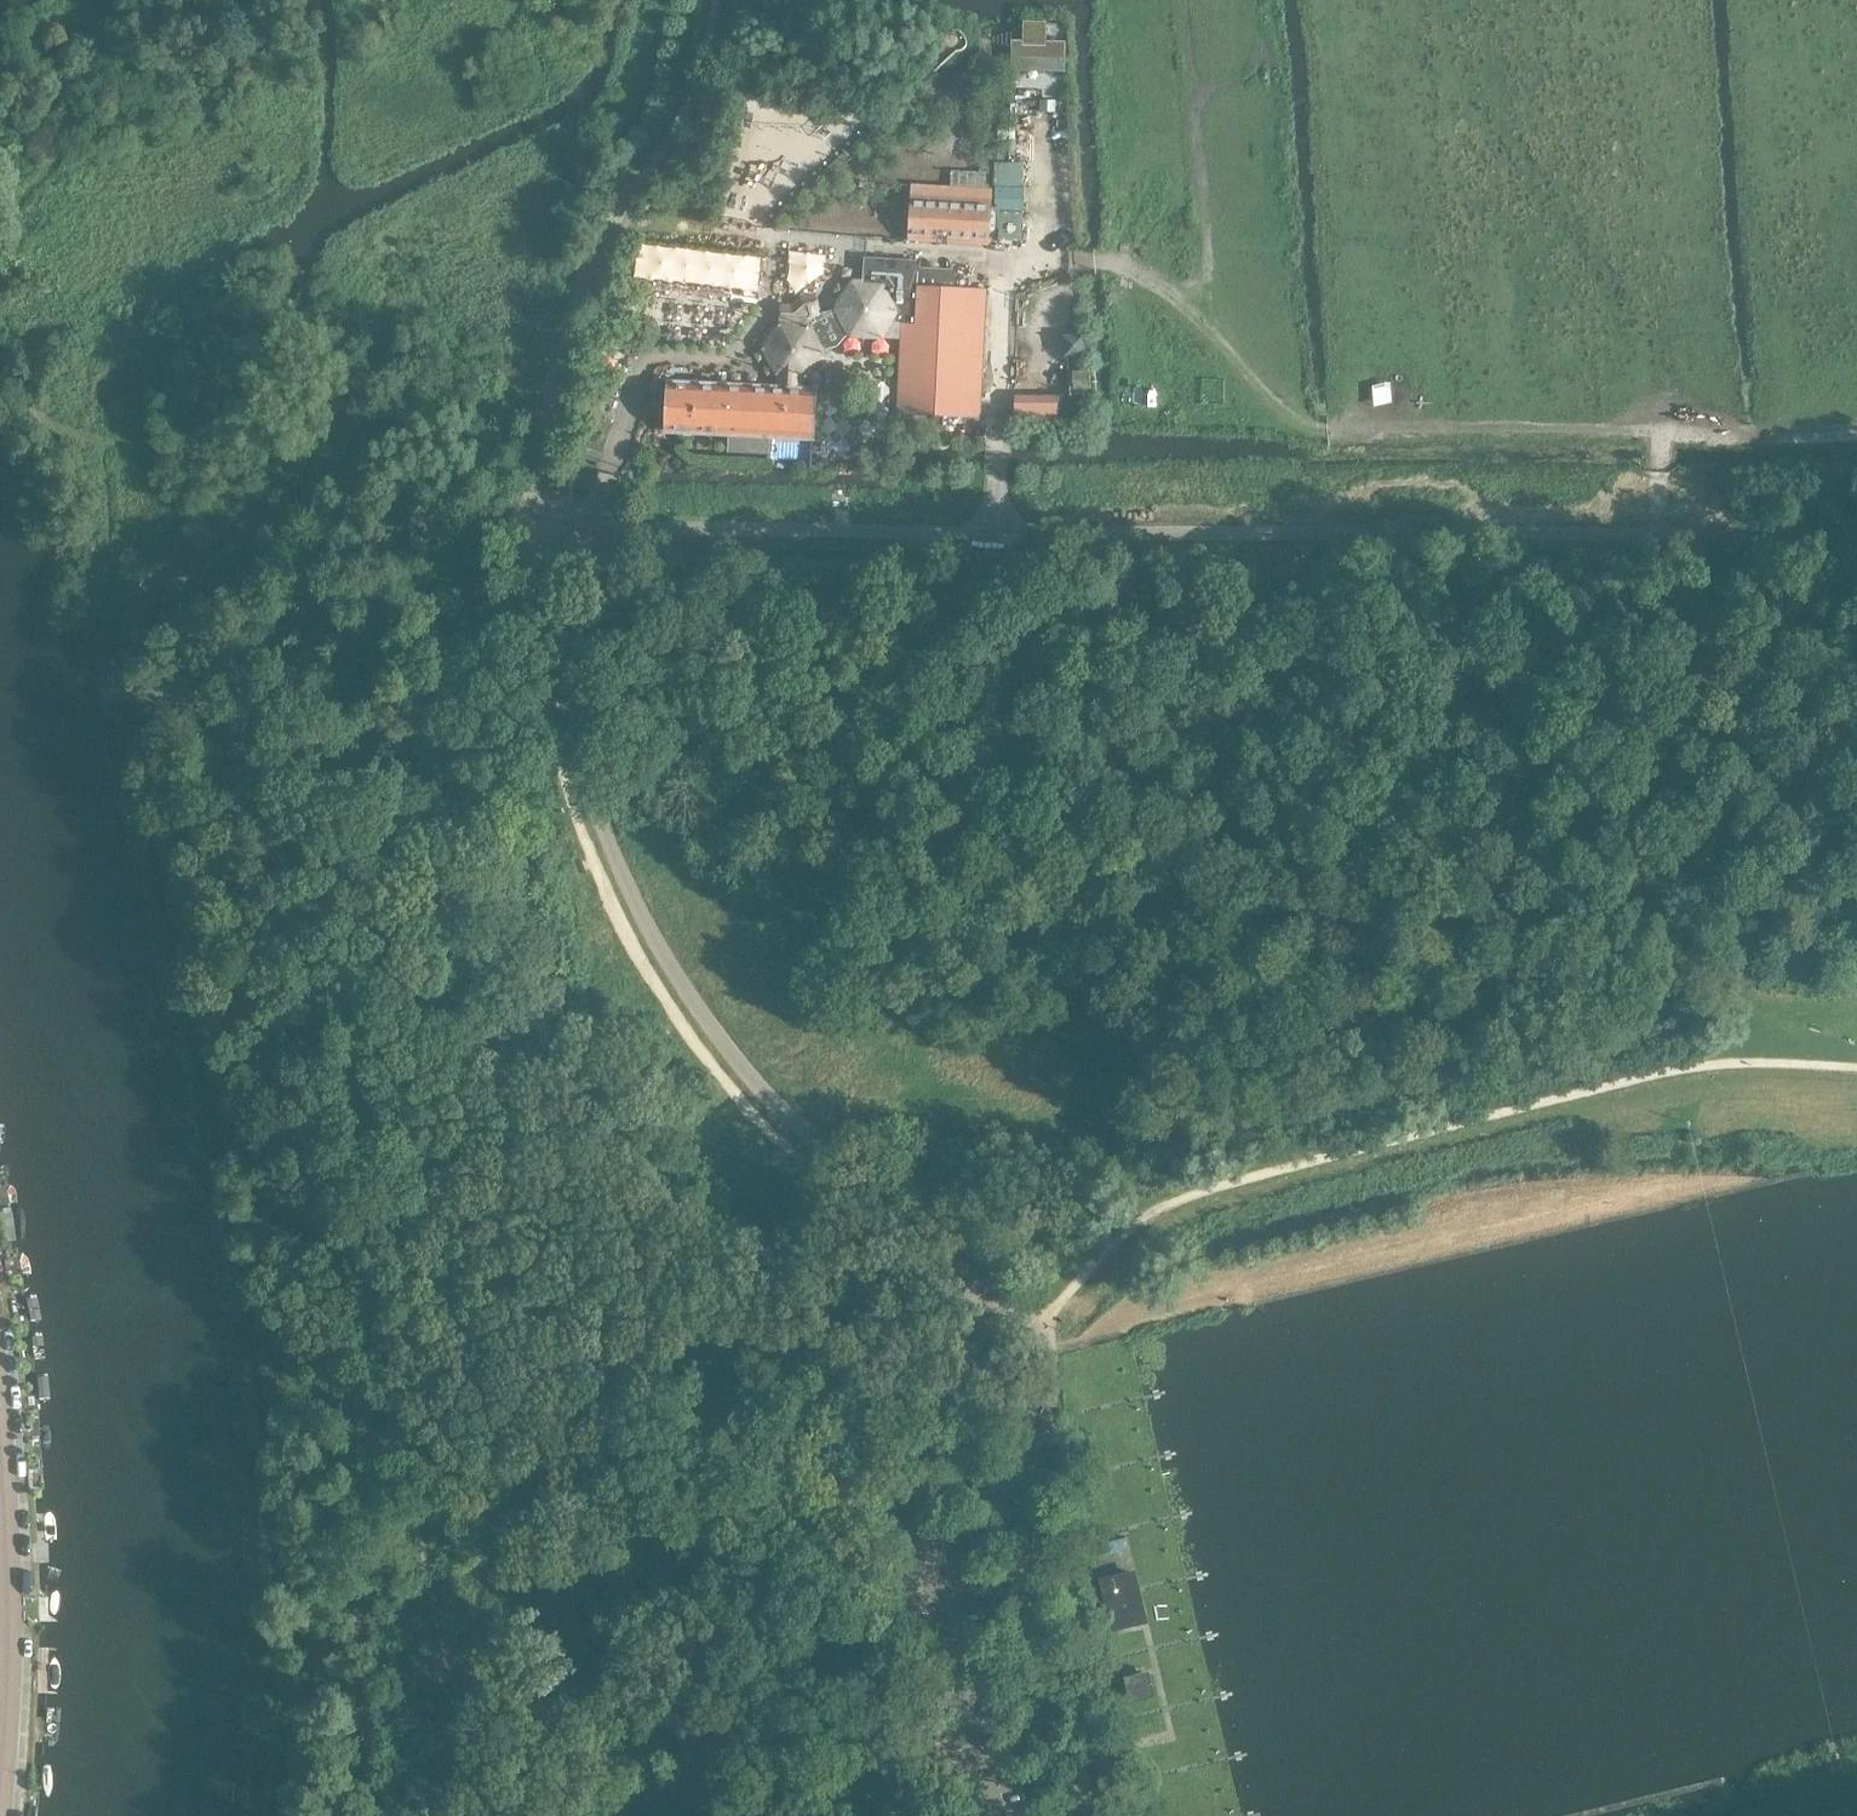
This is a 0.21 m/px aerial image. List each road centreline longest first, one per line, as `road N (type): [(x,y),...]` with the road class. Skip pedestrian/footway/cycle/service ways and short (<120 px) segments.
road 1 (track): [(1005,267),(1116,264),(1152,278),(1251,385),(1287,417),(1314,429),(1856,434)]
road 2 (tertiary): [(0,1794),(7,1586),(0,1437)]

